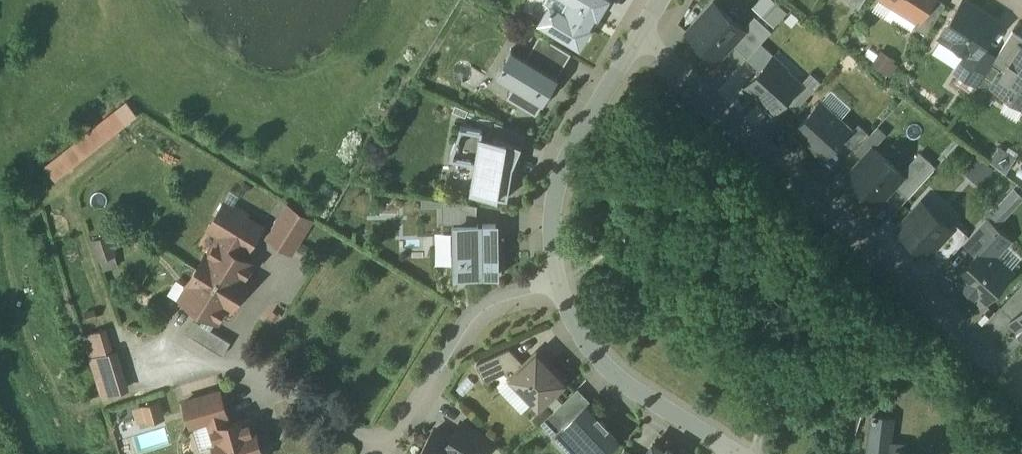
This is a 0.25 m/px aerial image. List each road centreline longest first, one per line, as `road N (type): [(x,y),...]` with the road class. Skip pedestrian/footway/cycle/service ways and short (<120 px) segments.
road 1 (residential): [(1021,397),(628,43)]
road 2 (residential): [(628,43),(560,173),(549,241),(554,289)]
road 3 (residential): [(554,289),(521,296),(468,330),(386,453)]
road 4 (residential): [(554,289),(615,376),(727,453)]

